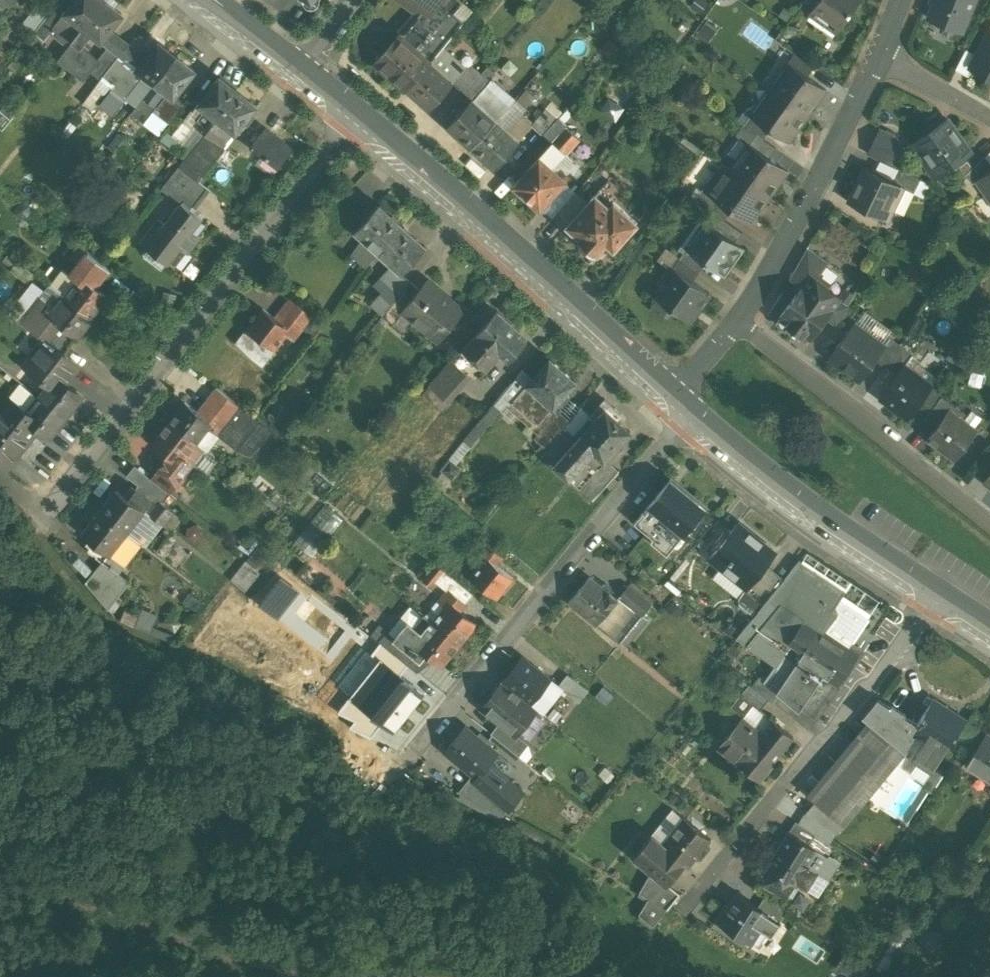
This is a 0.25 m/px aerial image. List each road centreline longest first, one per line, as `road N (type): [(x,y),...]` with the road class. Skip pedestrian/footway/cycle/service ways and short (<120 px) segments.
road 1 (residential): [(363,110),(38,535)]
road 2 (residential): [(700,410),(403,763)]
road 3 (tertiary): [(675,386),(363,110)]
road 4 (residential): [(940,589),(688,904)]
road 5 (residential): [(882,56),(792,247),(675,386)]
road 6 (tertiary): [(940,589),(807,498),(700,410)]
road 7 (residential): [(989,118),(882,56)]

